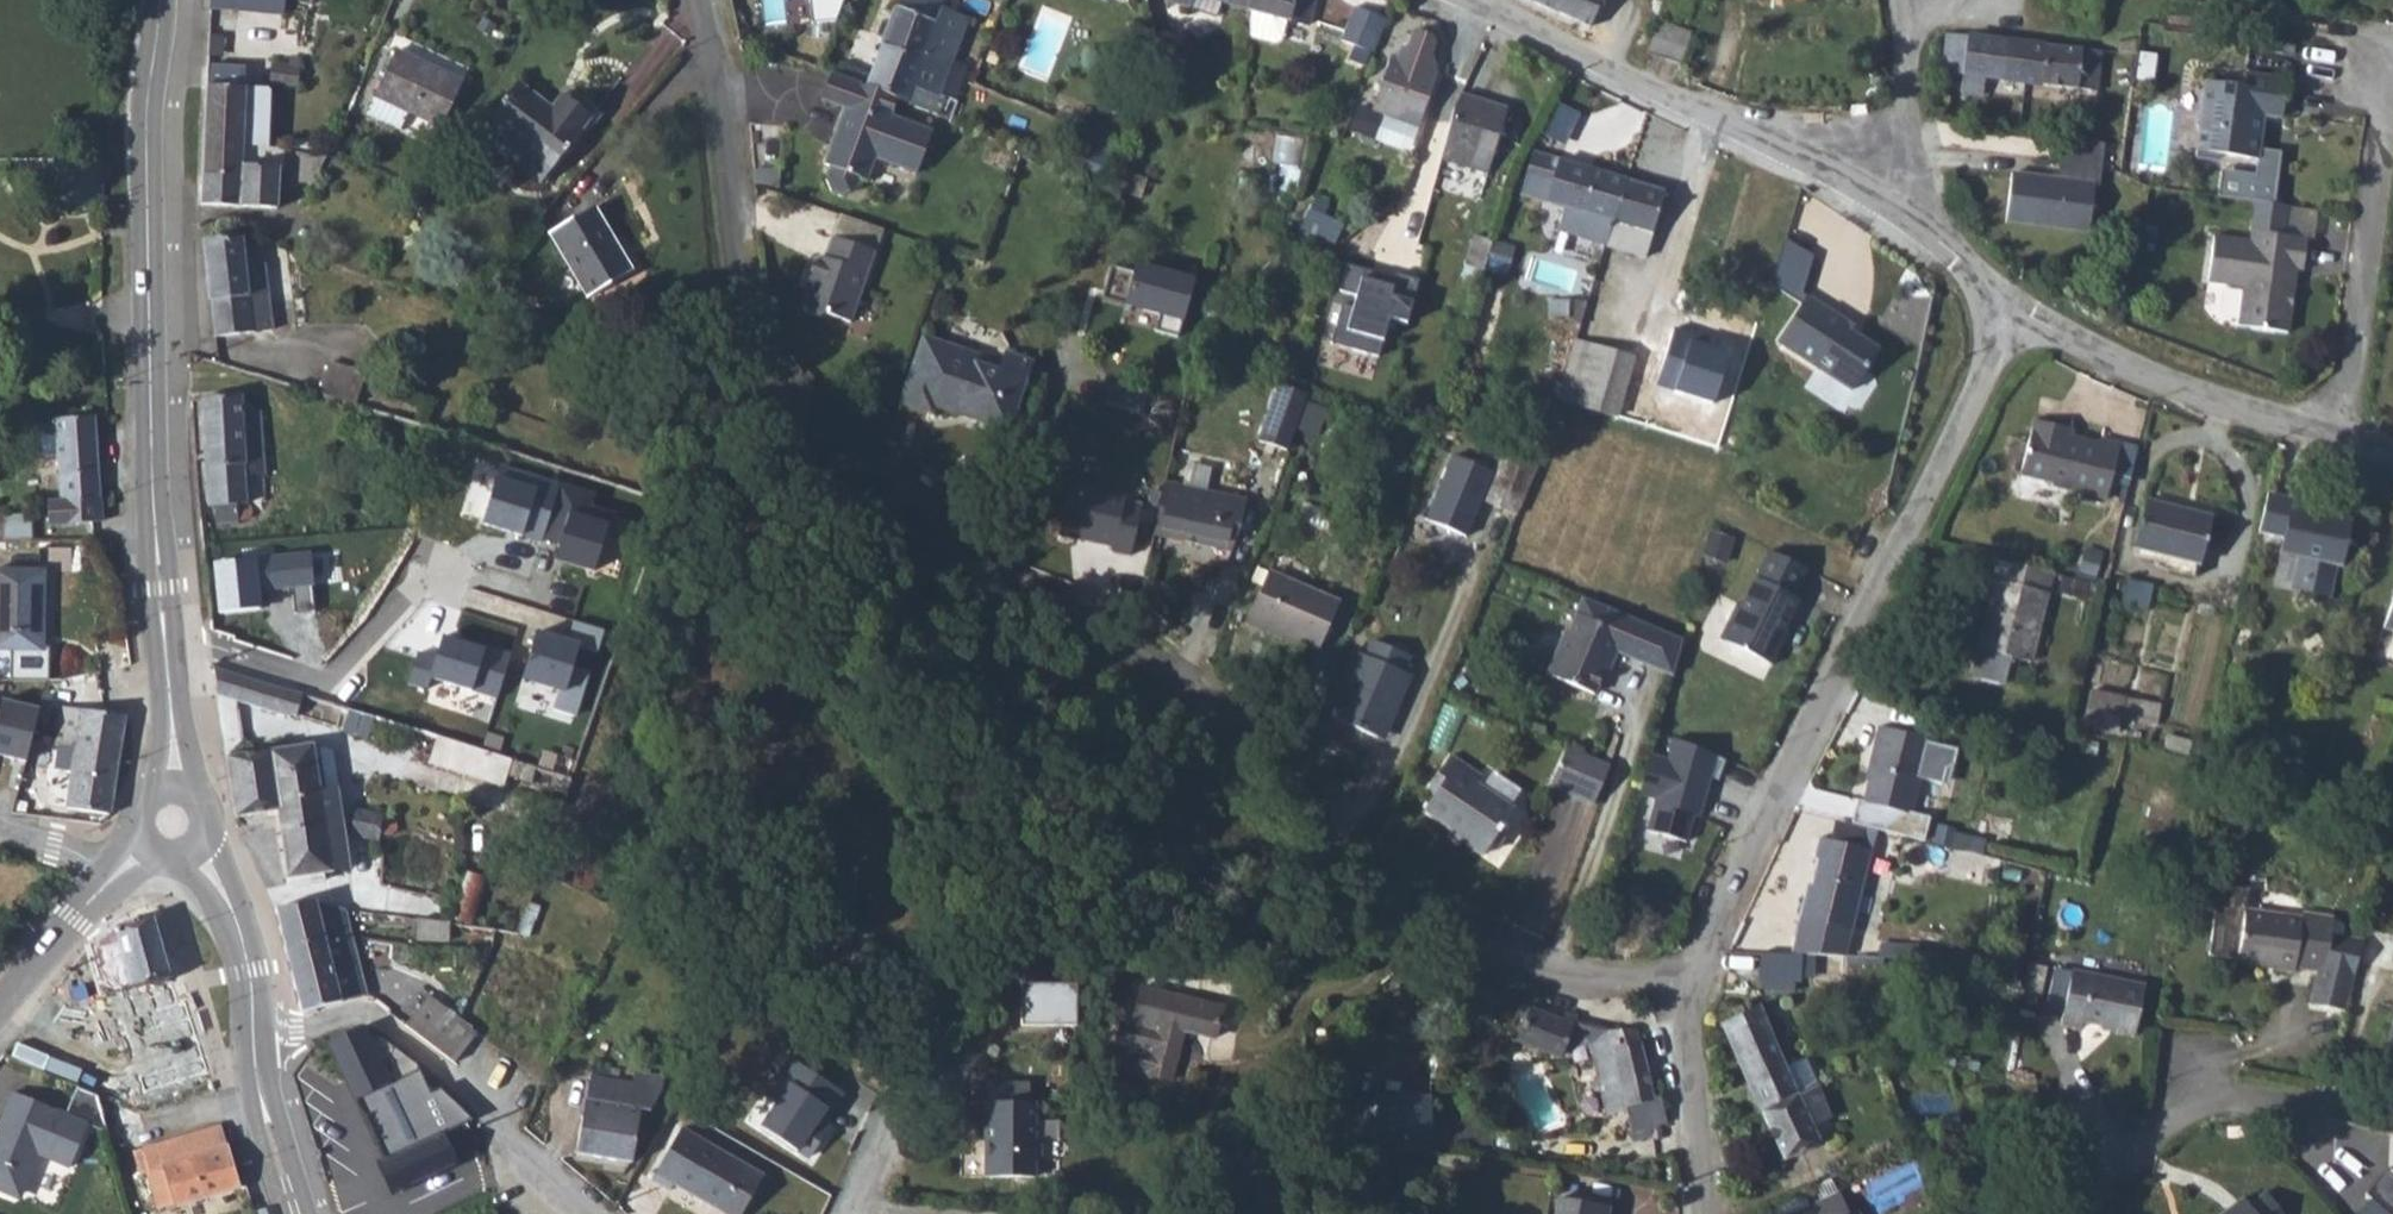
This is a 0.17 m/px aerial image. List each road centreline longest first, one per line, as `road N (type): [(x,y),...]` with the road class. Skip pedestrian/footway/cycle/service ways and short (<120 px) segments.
road 1 (unclassified): [(1689,990),(1539,971),(1375,893),(1201,699),(1012,574),(783,388),(746,316),(700,0)]
road 2 (residential): [(2014,307),(1840,652),(1689,990)]
road 3 (secondary): [(159,0),(146,132),(165,652)]
road 4 (tertiary): [(1463,0),(1877,194)]
road 5 (residential): [(165,652),(227,652),(330,683),(349,674),(416,586),(445,577),(541,599)]
road 6 (residential): [(252,1039),(352,1017),(383,1025),(473,1093),(518,1153),(592,1213)]
road 7 (residential): [(2060,1213),(2113,1160),(2202,1101),(2278,1093),(2392,1114)]
road 8 (residential): [(2327,432),(2345,375),(2380,126),(2375,75)]
road 9 (tertiary): [(2014,307),(2208,398),(2327,432)]
road 10 (secondary): [(174,823),(222,894),(246,970),(252,1039)]
road 11 (residential): [(1689,990),(1705,1213)]
road 12 (tertiary): [(0,1011),(121,870)]
road 13 (secondary): [(252,1039),(304,1213)]
road 14 (tertiary): [(1877,194),(2014,307)]
road 15 (unclassified): [(1877,194),(1905,144),(1909,29)]
road 16 (secondary): [(165,652),(174,823)]
road 17 (residential): [(121,870),(0,828)]
road 18 (residential): [(911,1103),(850,1213)]

